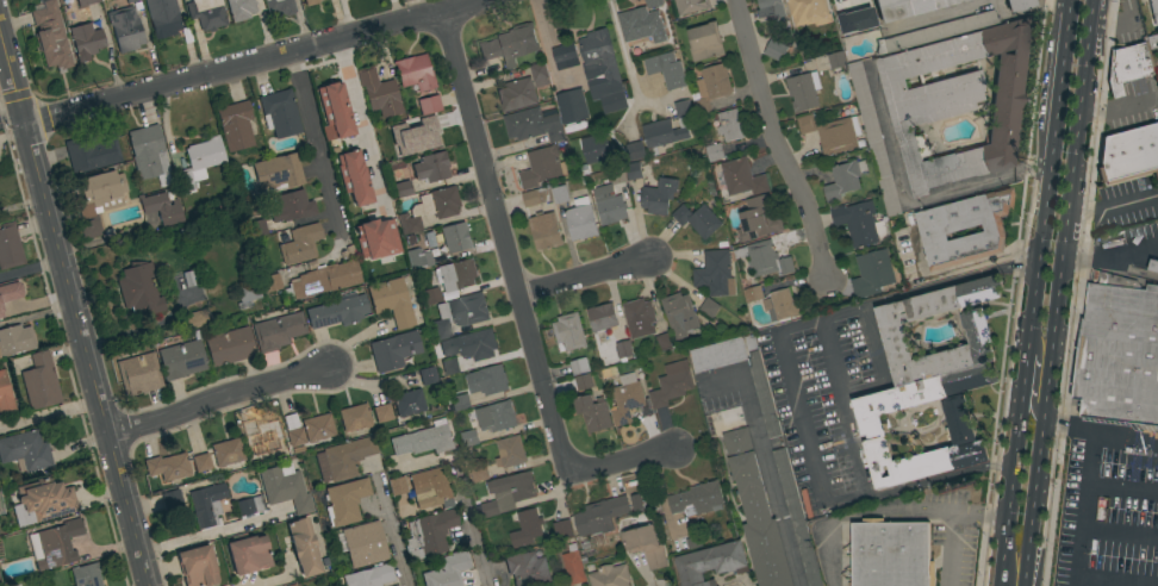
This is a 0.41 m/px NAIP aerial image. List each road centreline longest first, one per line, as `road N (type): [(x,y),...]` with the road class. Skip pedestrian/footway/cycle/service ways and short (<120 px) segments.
road 1 (primary): [(1023,585),(1091,0)]
road 2 (tertiary): [(148,585),(0,31)]
road 3 (residential): [(574,466),(519,299),(443,10)]
road 4 (residential): [(25,125),(481,0)]
road 5 (primary): [(1068,0),(1028,330)]
road 6 (residential): [(824,273),(770,127),(736,0)]
road 7 (primary): [(1028,330),(1000,582)]
road 8 (residential): [(108,435),(330,368)]
road 9 (residential): [(519,299),(650,258)]

